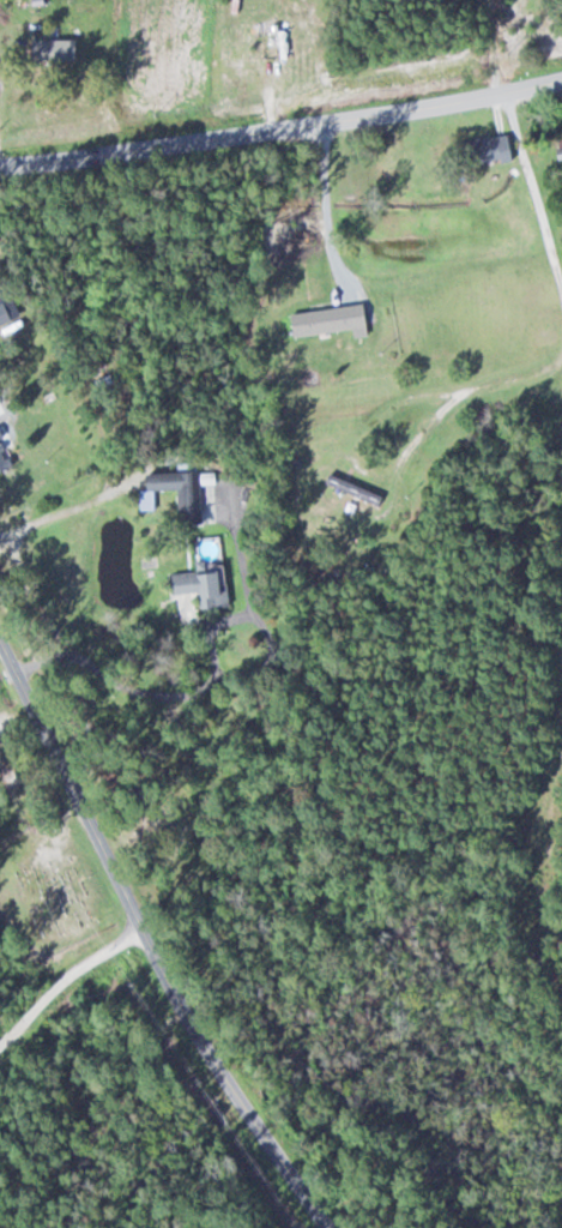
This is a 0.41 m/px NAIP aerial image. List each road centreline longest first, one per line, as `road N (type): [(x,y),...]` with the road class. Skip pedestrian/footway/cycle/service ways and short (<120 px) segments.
road 1 (residential): [(325,1227),(164,975),(0,641)]
road 2 (residential): [(0,178),(561,82)]
road 3 (residential): [(139,923),(55,976),(0,1040)]

